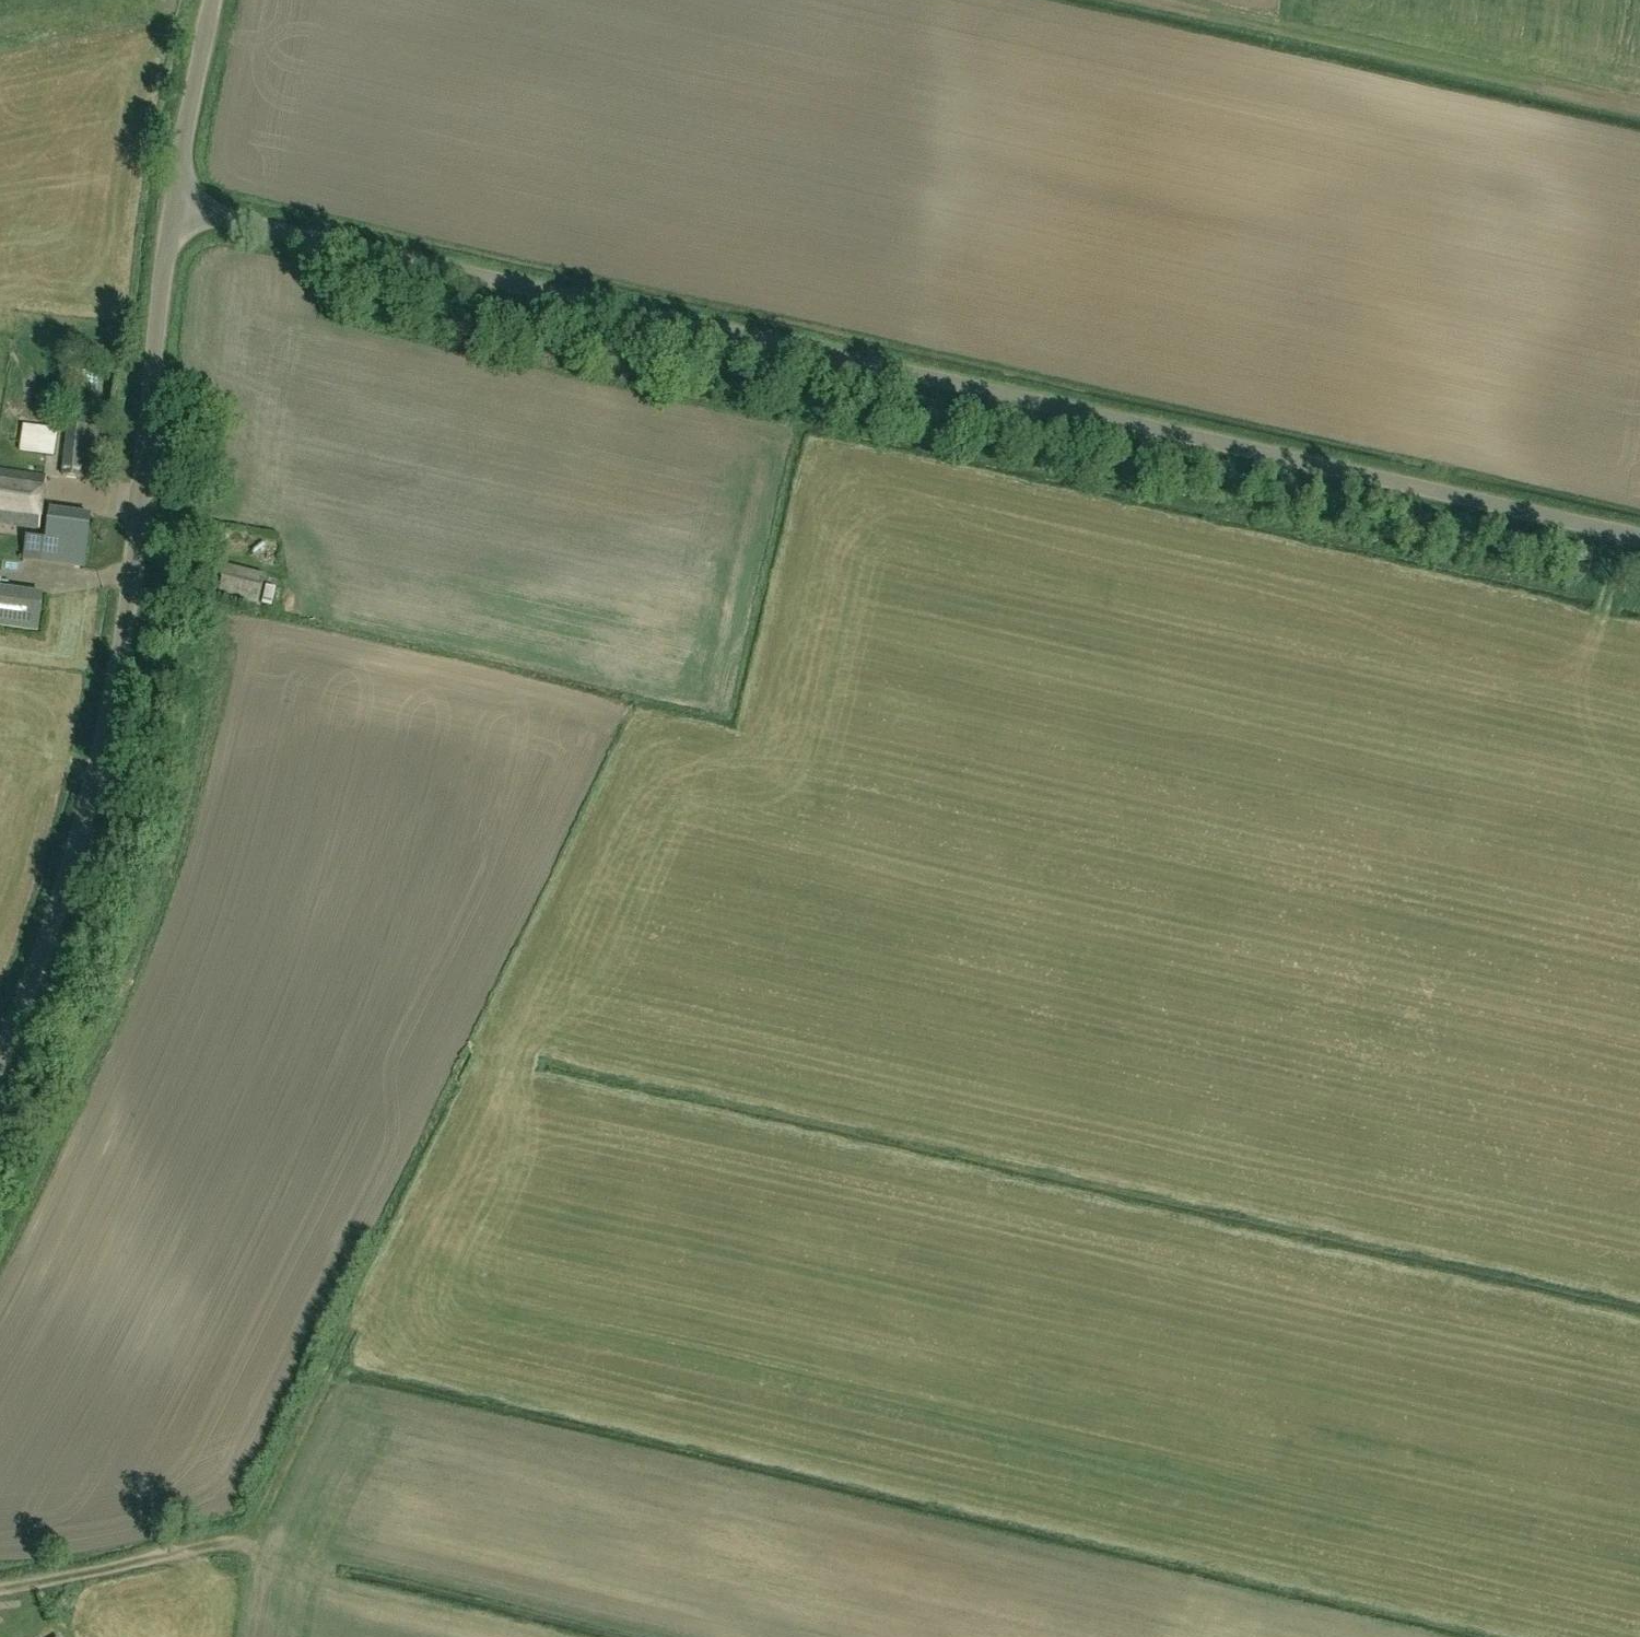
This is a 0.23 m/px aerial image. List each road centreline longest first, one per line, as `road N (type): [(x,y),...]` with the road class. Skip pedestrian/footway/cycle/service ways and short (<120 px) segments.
road 1 (unclassified): [(1639,533),(176,208)]
road 2 (unclassified): [(0,1058),(82,873),(128,669),(176,208)]
road 3 (unclassified): [(176,208),(218,0)]

